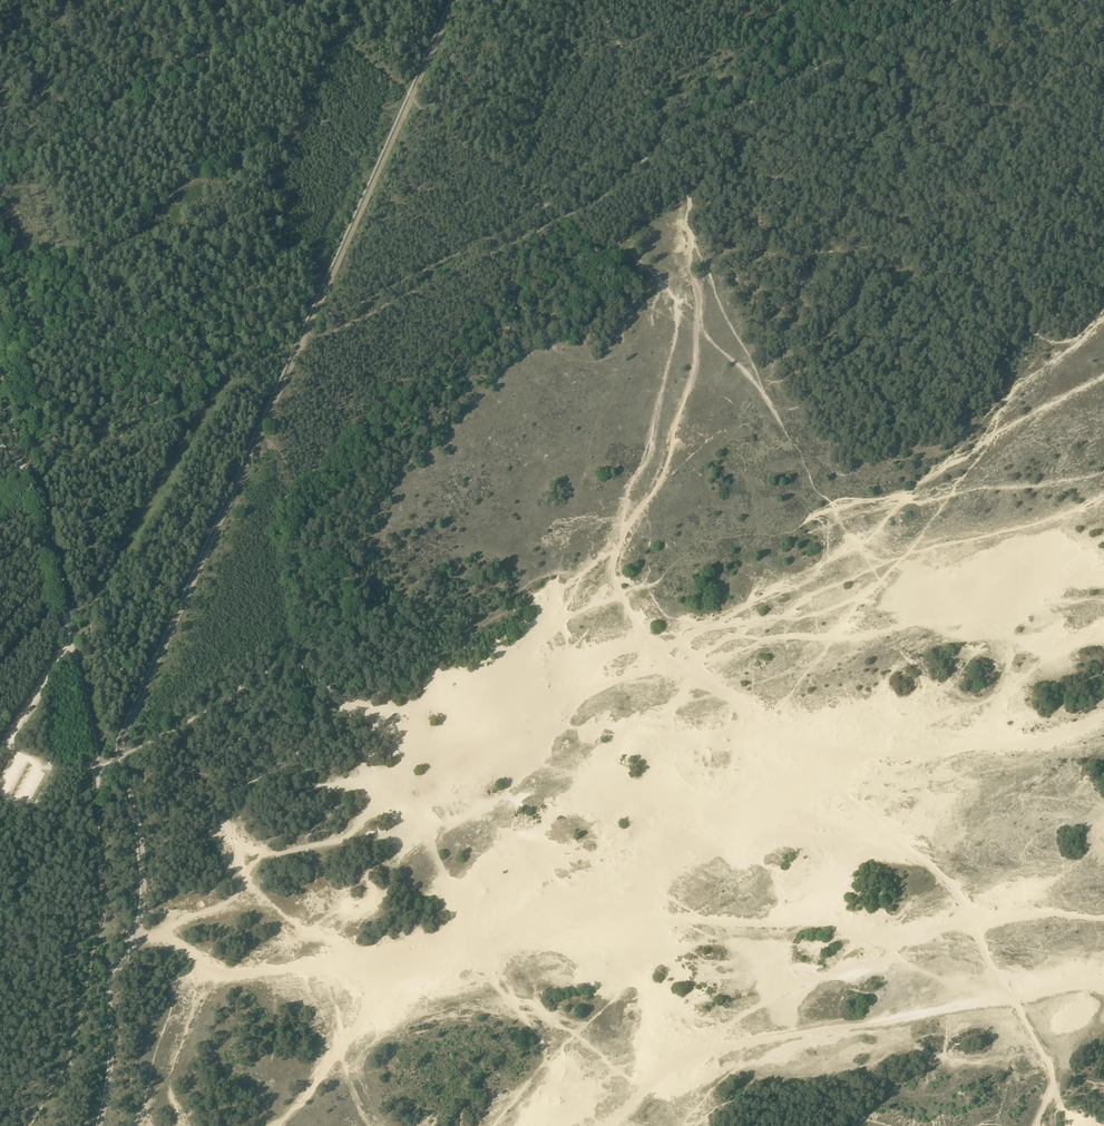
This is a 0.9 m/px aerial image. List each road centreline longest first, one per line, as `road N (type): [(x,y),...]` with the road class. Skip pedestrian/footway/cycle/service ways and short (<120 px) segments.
road 1 (track): [(1103,324),(1012,389),(983,441),(934,469),(866,537),(802,583),(657,647),(931,860),(967,907),(999,981),(1052,1066),(1052,1092),(1036,1125)]
road 2 (track): [(961,0),(680,136),(599,200),(340,327)]
road 3 (track): [(659,112),(658,163),(688,203),(683,255),(699,301),(696,378),(661,483),(614,564),(639,630),(657,647)]
road 4 (track): [(1103,992),(1078,988),(742,1041),(685,1061),(603,1125)]
road 5 (track): [(107,762),(320,303)]
road 6 (track): [(320,303),(311,253),(302,246),(93,364),(26,392),(19,341),(0,325)]
road 7 (track): [(26,1125),(74,1040),(103,908),(99,785)]
road 8 (track): [(813,0),(731,81),(610,134),(542,208)]
road 9 (track): [(300,4),(0,171)]
road 10 (track): [(542,208),(332,317)]
road 11 (track): [(320,303),(411,100)]
road 12 (unclassified): [(72,640),(28,477),(0,445)]
road 13 (track): [(987,0),(999,32),(1103,83)]
road 14 (track): [(659,112),(595,0)]

